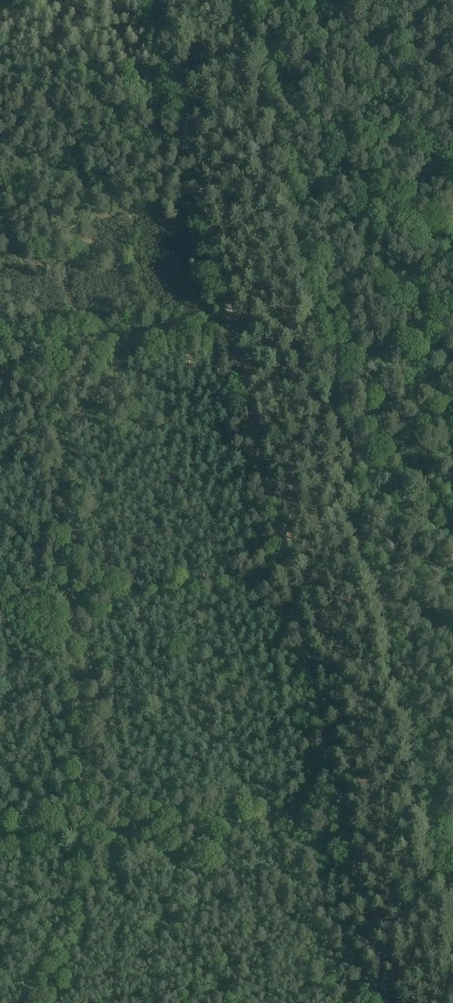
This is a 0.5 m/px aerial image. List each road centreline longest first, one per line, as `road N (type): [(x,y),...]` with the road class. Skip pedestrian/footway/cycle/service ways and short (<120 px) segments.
road 1 (track): [(160,0),(387,1002)]
road 2 (track): [(342,812),(0,843)]
road 3 (track): [(0,348),(234,331)]

